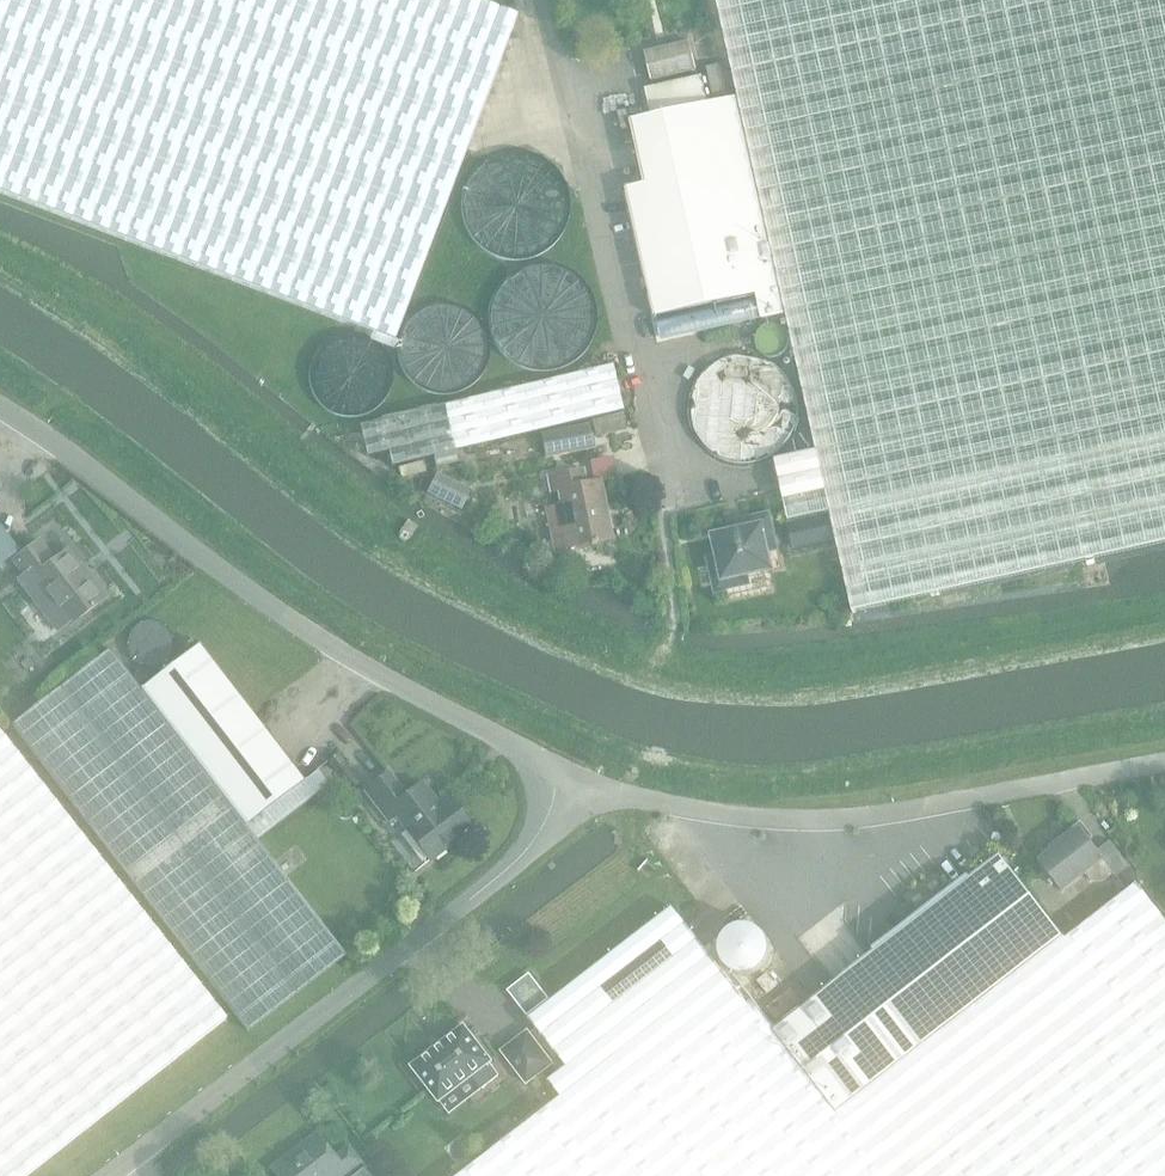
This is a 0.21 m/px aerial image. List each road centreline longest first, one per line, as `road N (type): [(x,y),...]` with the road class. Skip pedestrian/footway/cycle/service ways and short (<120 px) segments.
road 1 (unclassified): [(0,415),(271,606),(410,692),(569,774)]
road 2 (unclassified): [(569,774),(552,814),(514,863),(107,1175)]
road 3 (unclassified): [(569,774),(640,800),(831,823),(1164,766)]
road 4 (unclassified): [(535,0),(657,461)]

